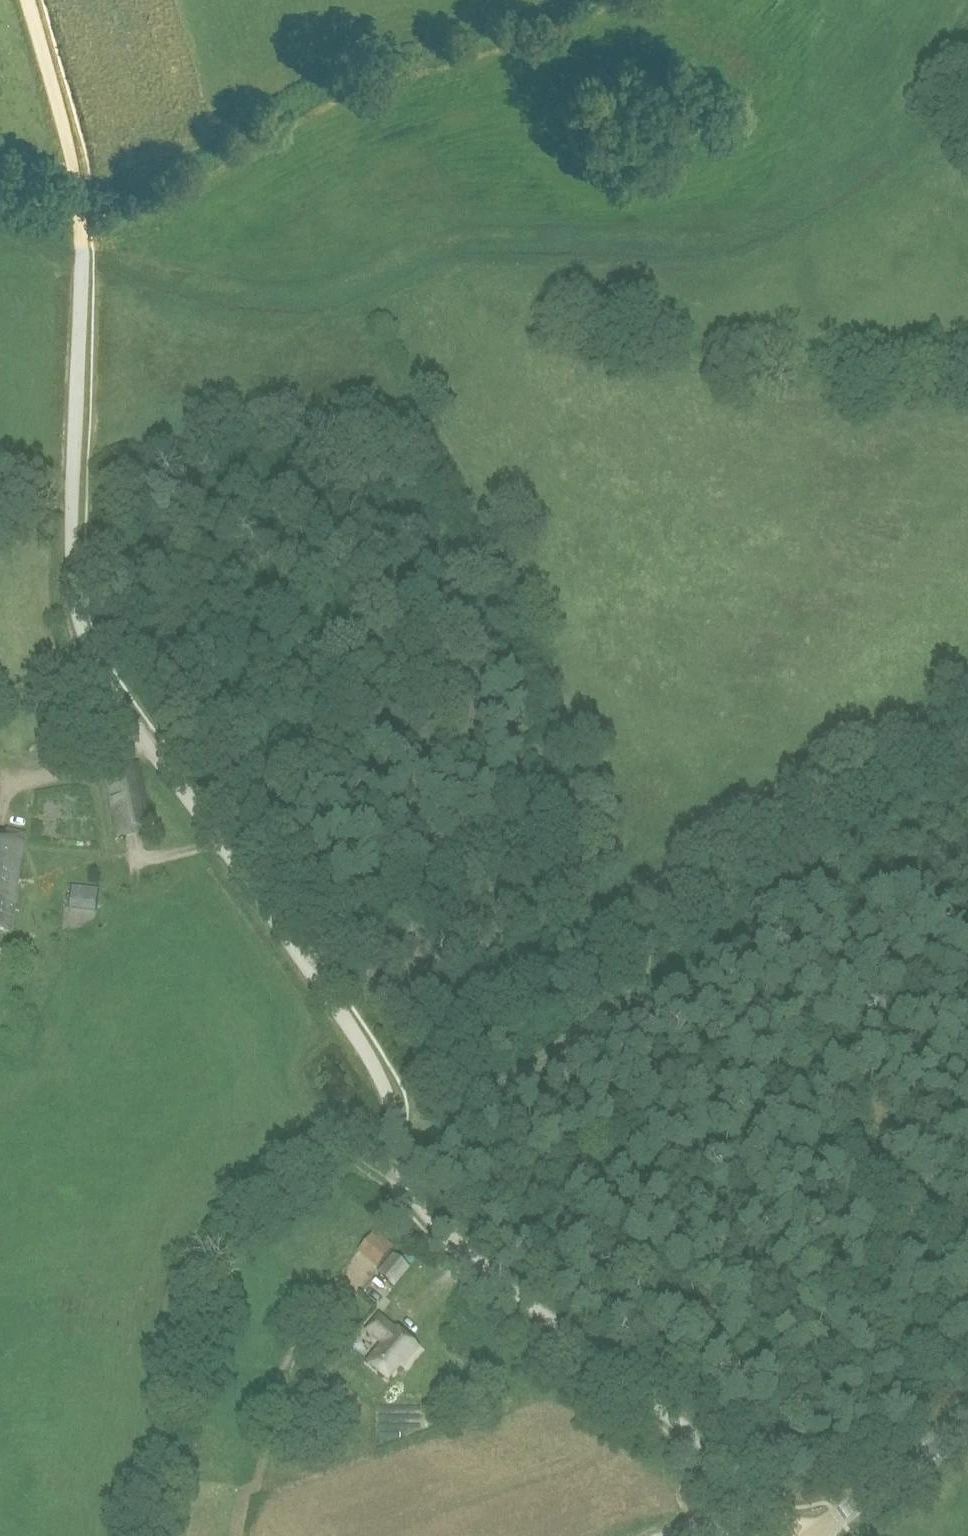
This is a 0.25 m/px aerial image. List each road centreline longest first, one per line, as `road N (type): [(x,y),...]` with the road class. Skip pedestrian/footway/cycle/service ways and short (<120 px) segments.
road 1 (track): [(27,0),(79,185),(68,564),(79,646),(378,1073),(397,1142)]
road 2 (track): [(397,1142),(467,1109),(653,982),(634,931),(653,894),(967,696)]
road 3 (track): [(397,1142),(416,1199),(450,1237),(773,1498)]
road 4 (unclassified): [(810,1535),(967,1424)]

